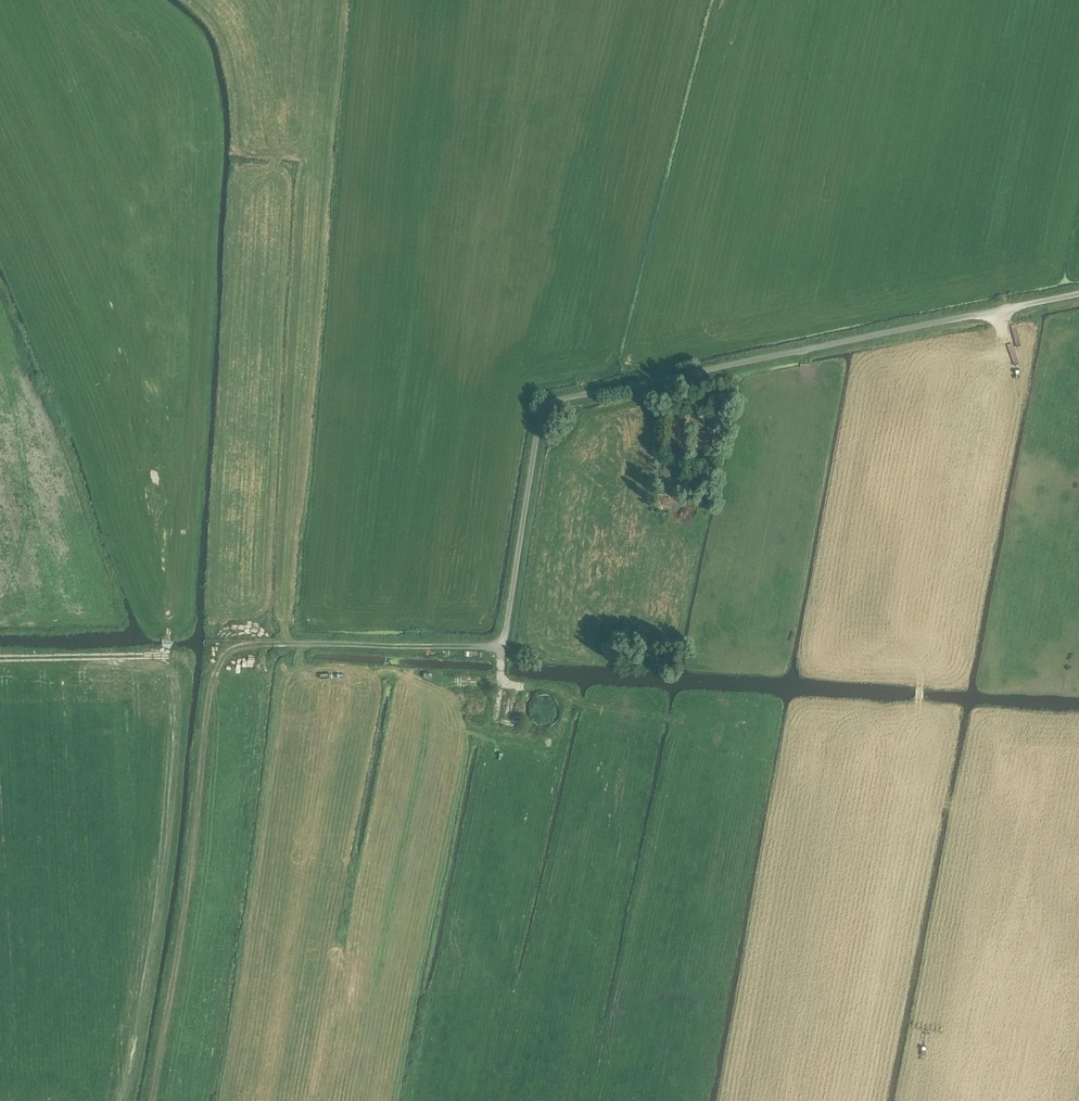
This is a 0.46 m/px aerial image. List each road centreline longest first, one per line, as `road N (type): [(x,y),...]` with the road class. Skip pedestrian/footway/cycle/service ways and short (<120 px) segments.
road 1 (unclassified): [(501,678),(545,408),(1078,293)]
road 2 (track): [(1003,332),(999,392),(924,657),(917,784),(861,1100)]
road 3 (track): [(287,644),(504,649)]

